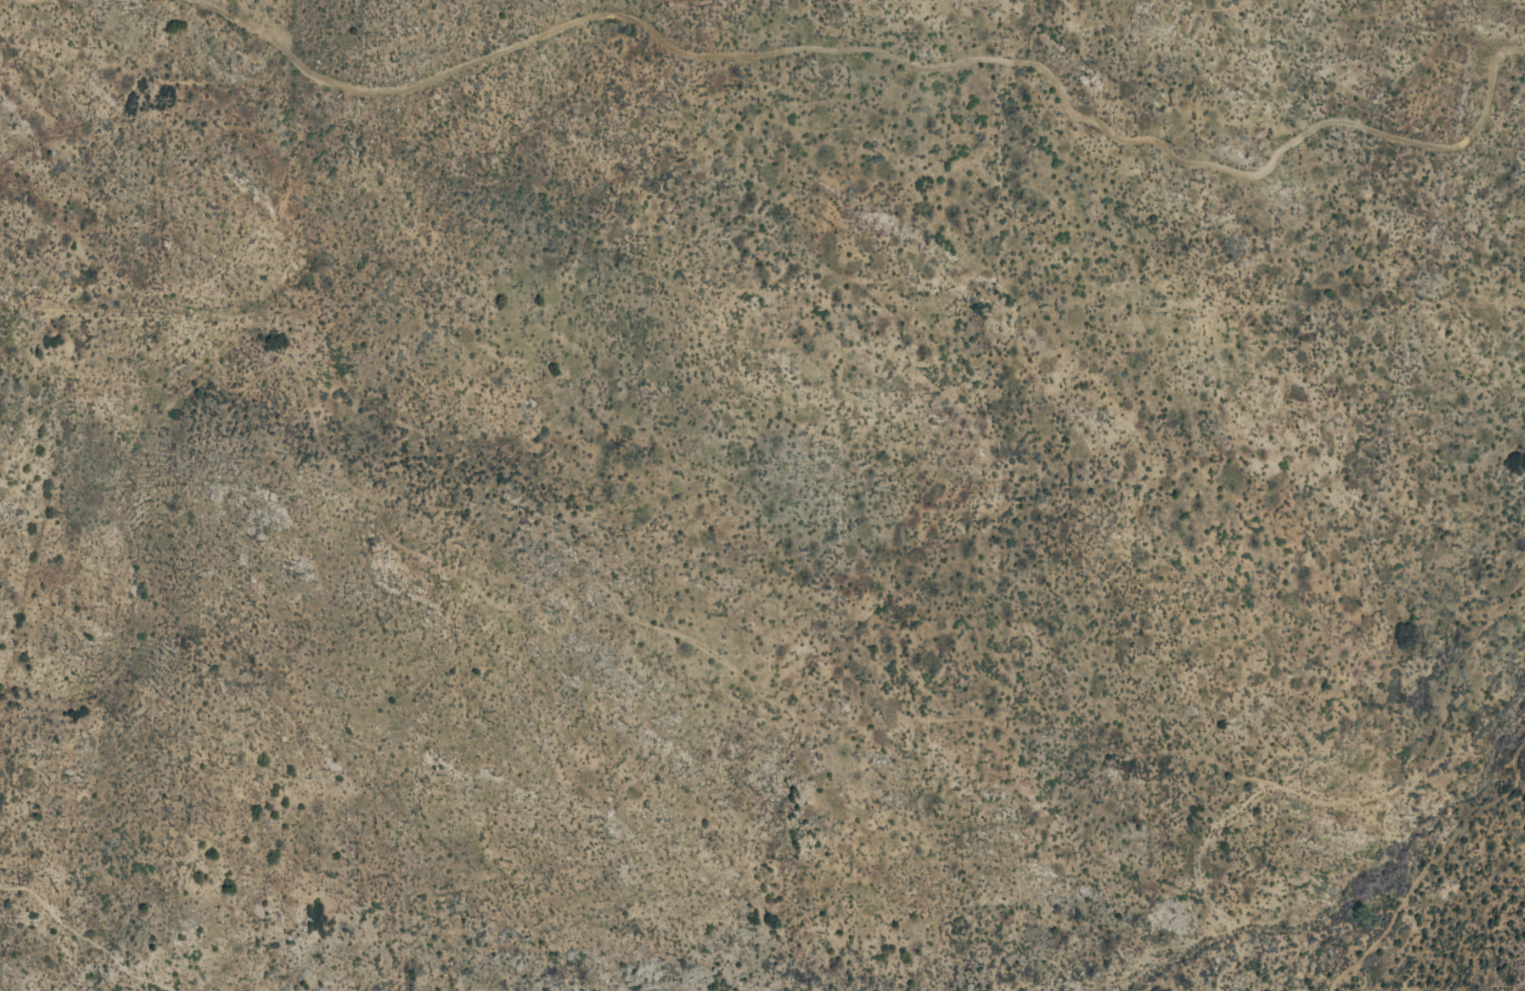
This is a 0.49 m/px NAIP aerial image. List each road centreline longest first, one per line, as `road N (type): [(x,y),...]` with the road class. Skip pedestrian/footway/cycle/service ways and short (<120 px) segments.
road 1 (track): [(1524,50),(1496,49),(1467,141),(1409,143),(1325,122),(1284,145),(1264,172),(1239,174),(1177,161),(1151,142),(1119,139),(1073,117),(1048,74),(1029,65),(989,59),(909,66),(868,49),(682,54),(625,15),(599,15),(402,89),(348,88),(312,76),(281,47),(191,0)]

